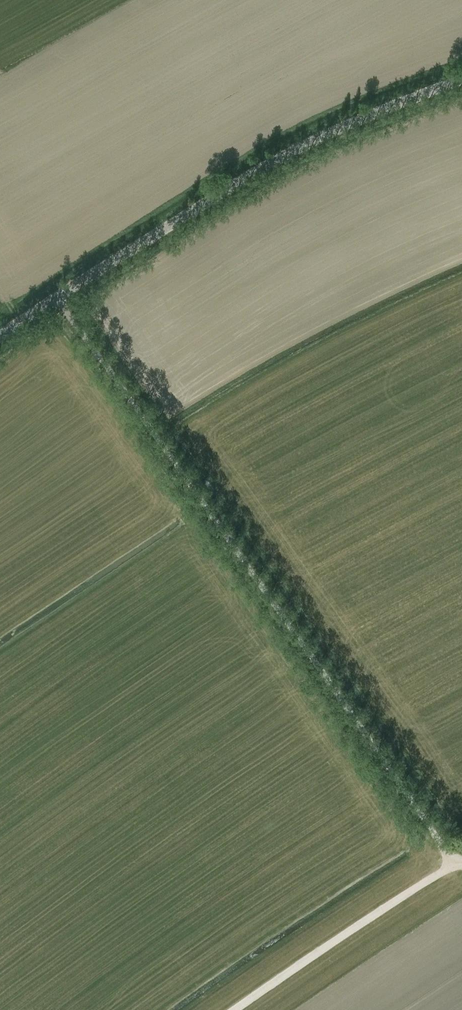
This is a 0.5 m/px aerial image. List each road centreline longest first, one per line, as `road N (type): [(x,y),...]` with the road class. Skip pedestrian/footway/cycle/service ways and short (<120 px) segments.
road 1 (unclassified): [(0,338),(221,183),(461,70)]

